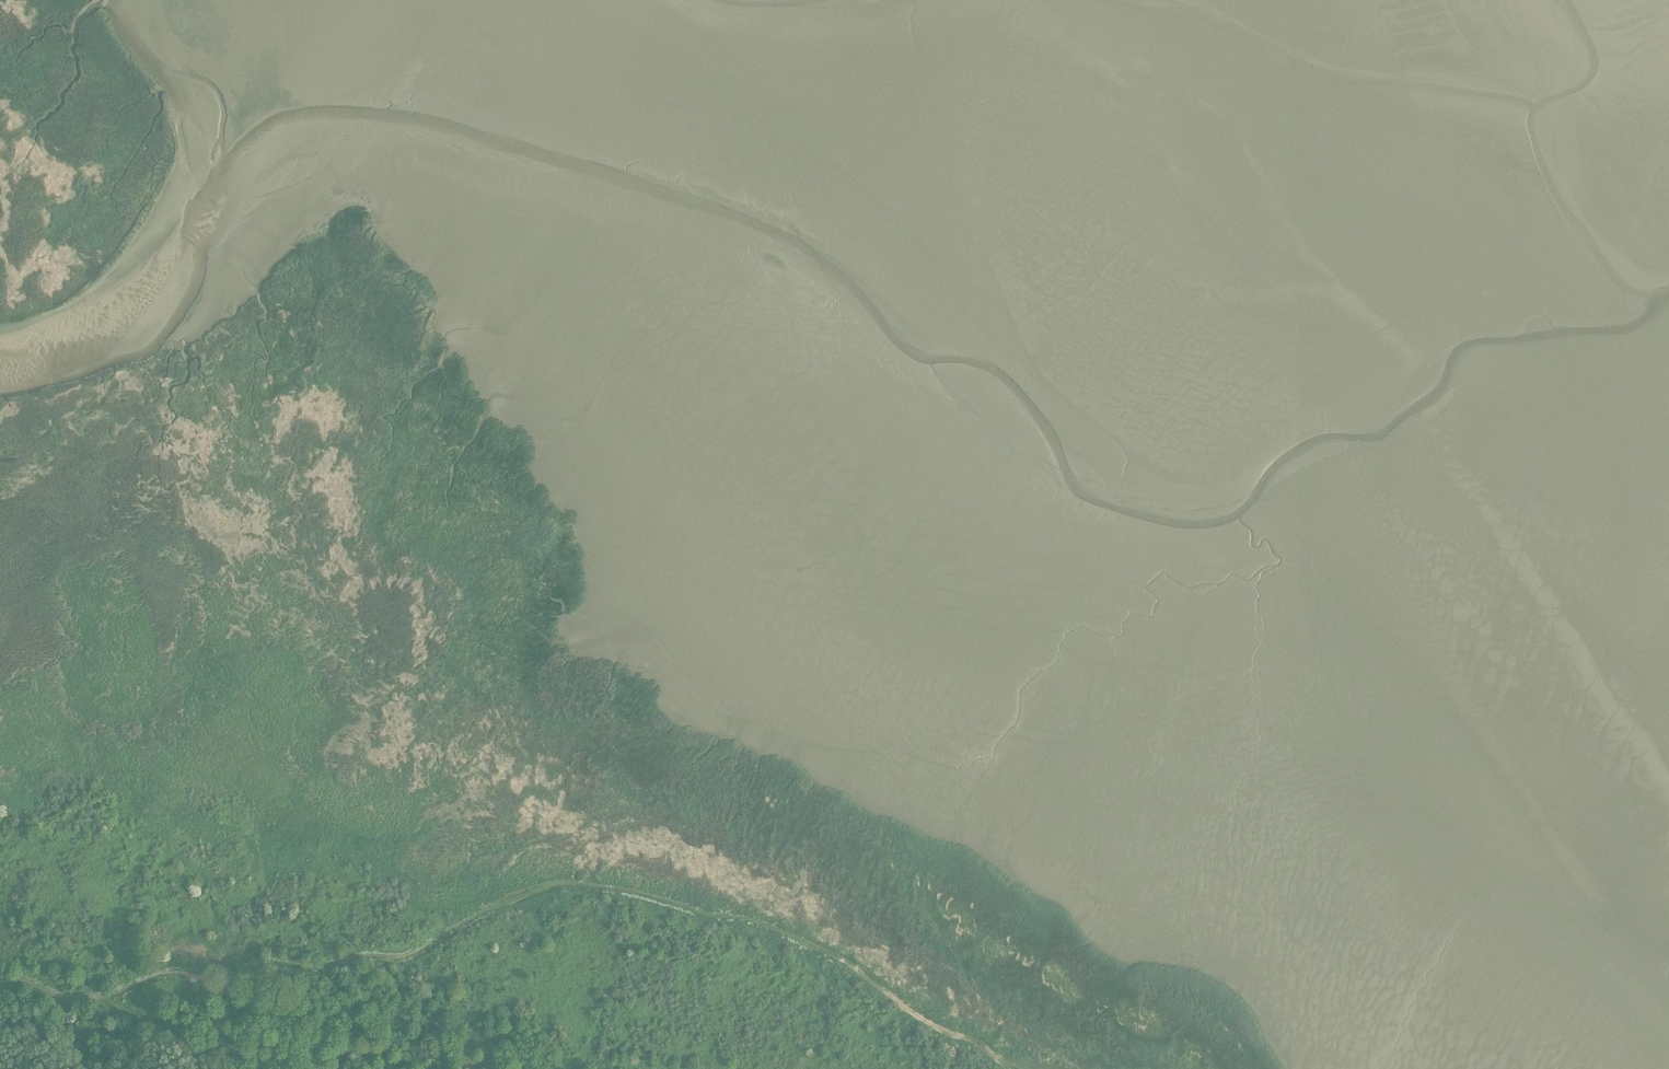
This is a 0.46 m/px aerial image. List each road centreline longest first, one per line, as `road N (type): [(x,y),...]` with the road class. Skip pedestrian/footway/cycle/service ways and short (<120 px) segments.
road 1 (track): [(86,1002),(156,973),(217,981),(255,961),(300,969),(367,952),(414,955),(519,890),(608,883),(765,913),(1007,1068)]

